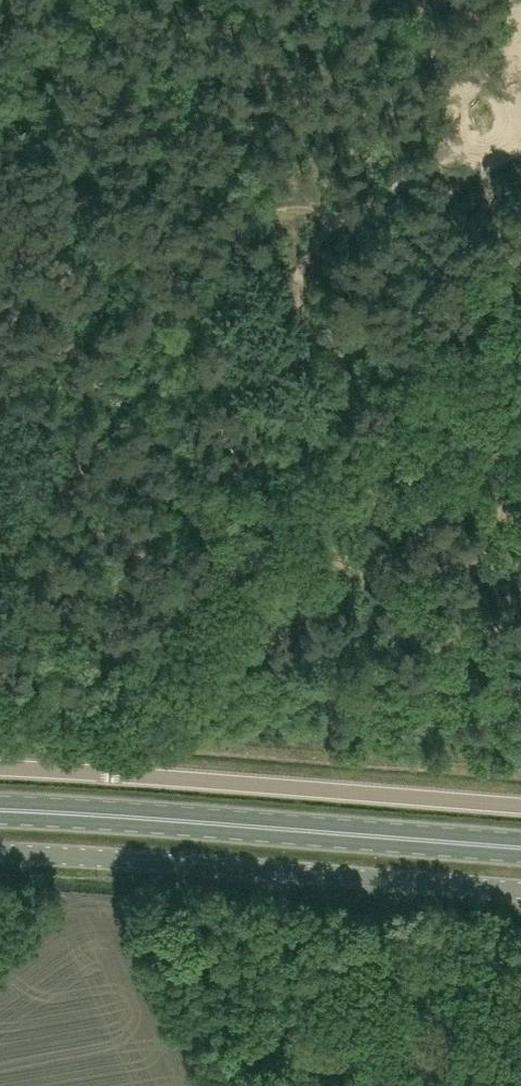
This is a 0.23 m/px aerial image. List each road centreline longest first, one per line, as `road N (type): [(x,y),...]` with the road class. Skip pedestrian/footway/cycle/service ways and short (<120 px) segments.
road 1 (unclassified): [(0,768),(520,805)]
road 2 (unclassified): [(520,888),(0,851)]
road 3 (primary): [(0,811),(520,847)]
road 4 (track): [(520,935),(342,1013),(315,1047),(325,1085)]

